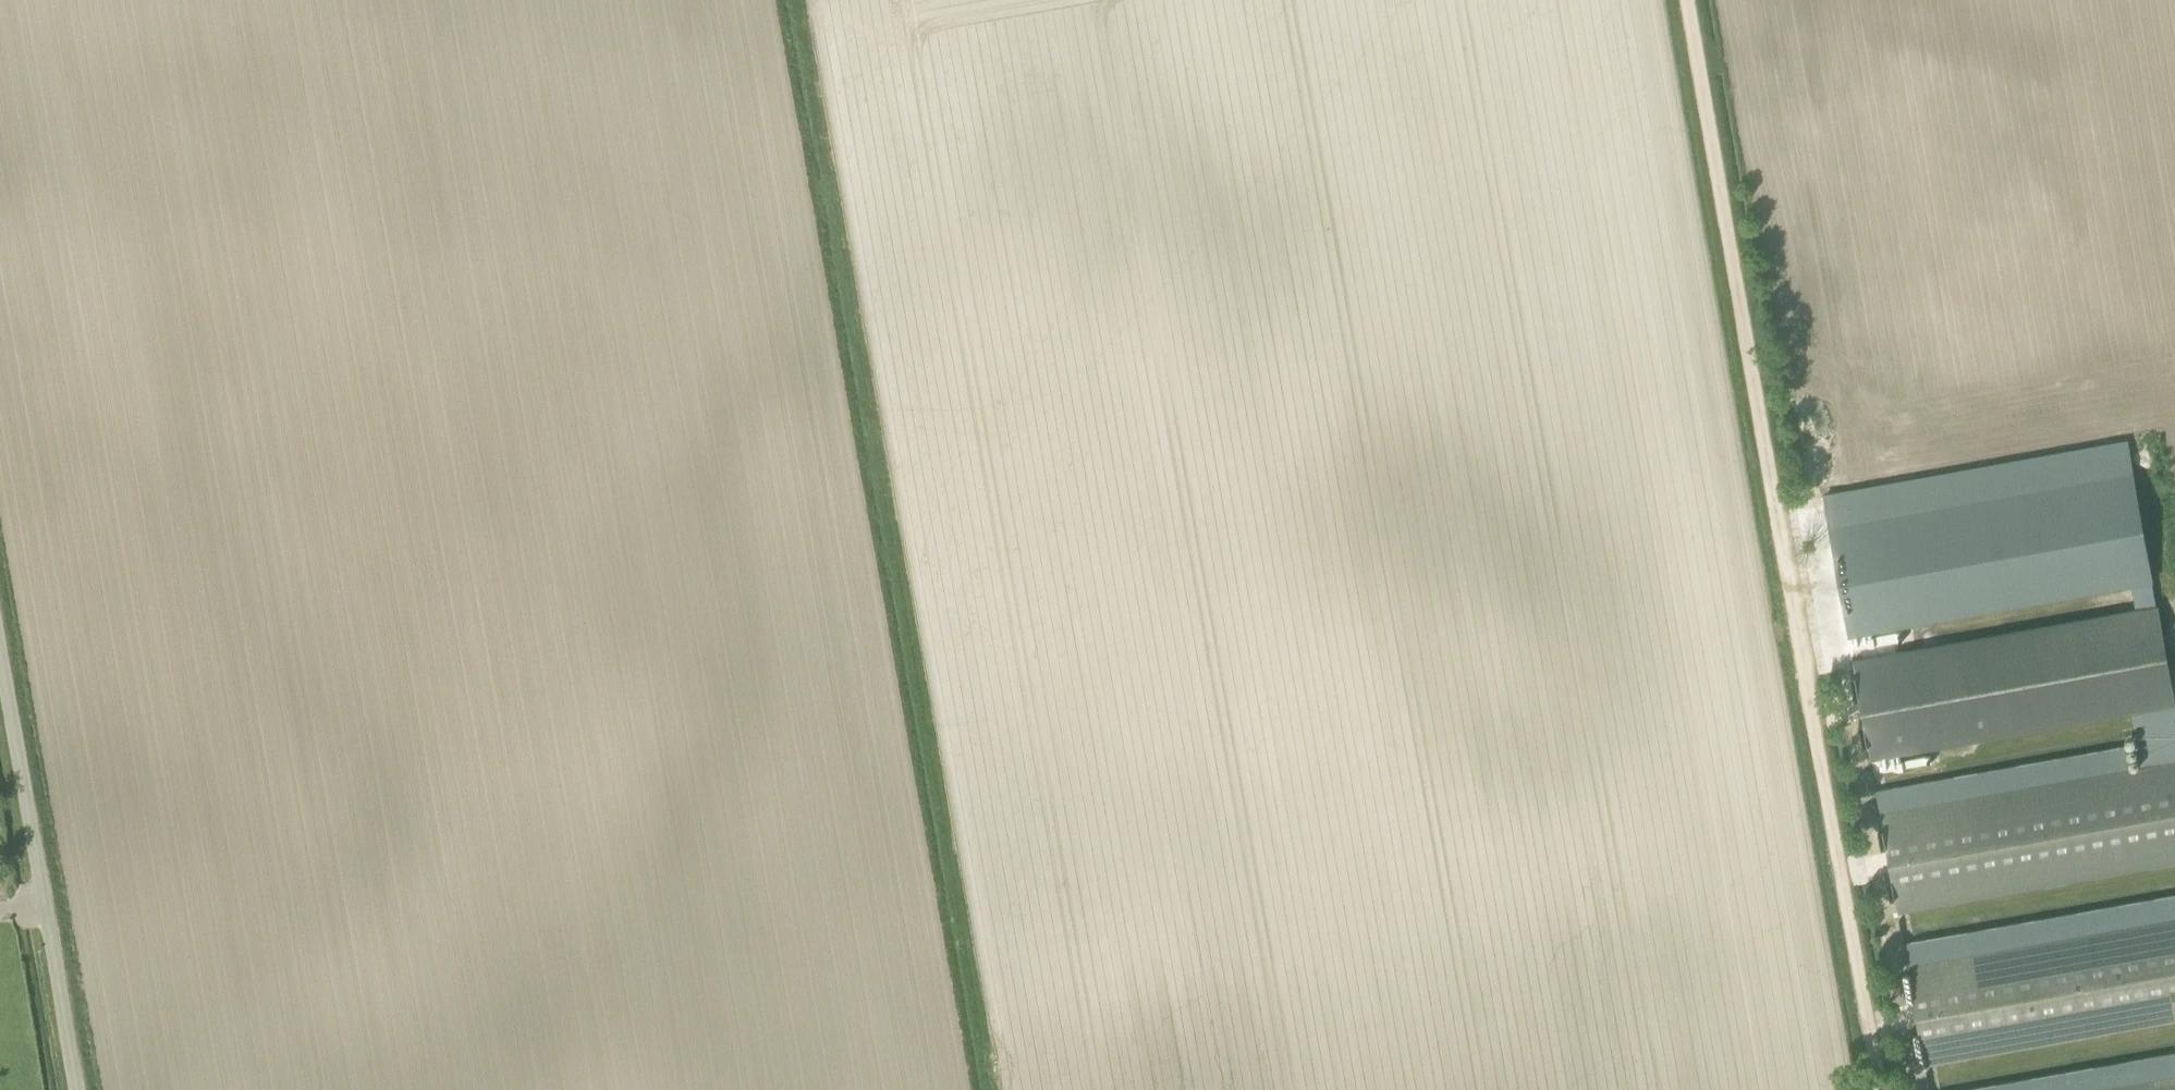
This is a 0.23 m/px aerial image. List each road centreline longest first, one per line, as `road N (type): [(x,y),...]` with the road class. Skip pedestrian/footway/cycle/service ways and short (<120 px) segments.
road 1 (track): [(1876,1089),(1687,0)]
road 2 (unclassified): [(73,1089),(0,702)]

